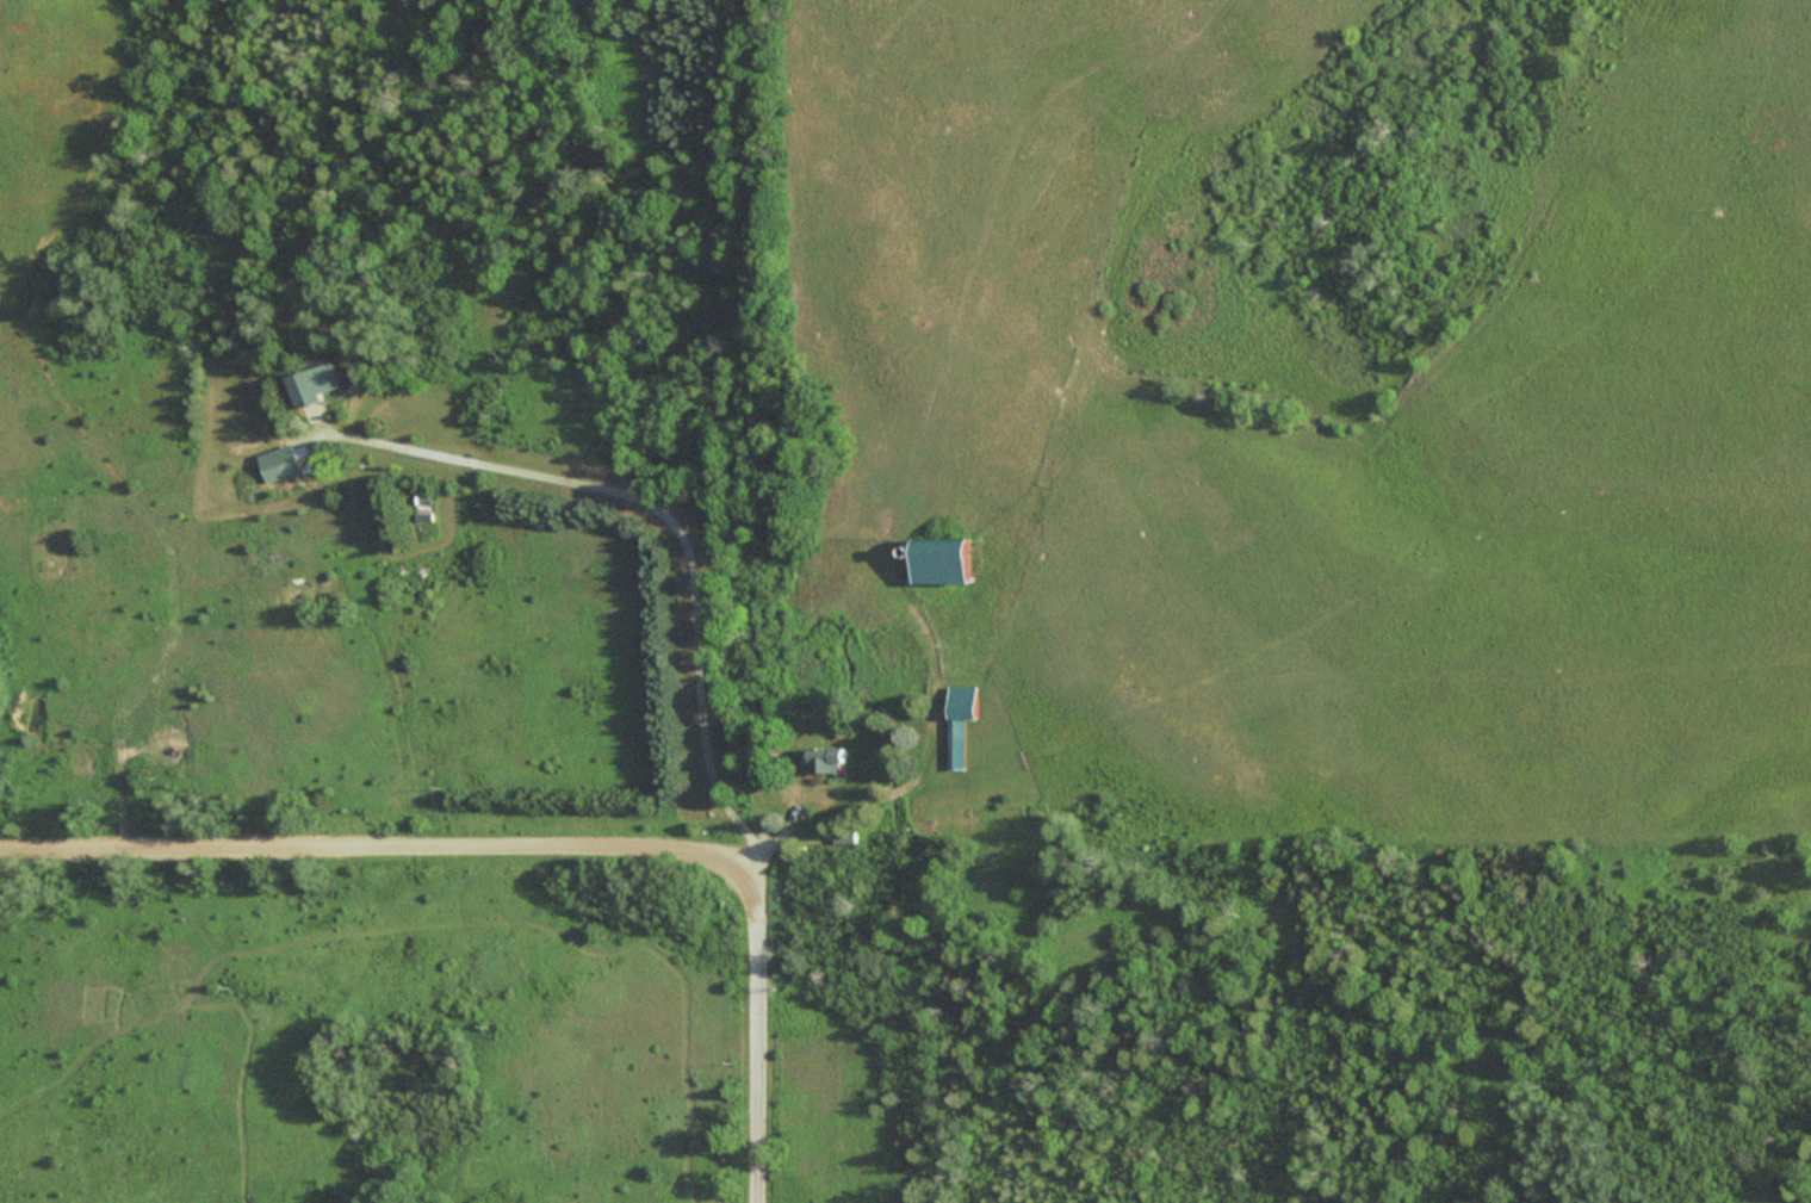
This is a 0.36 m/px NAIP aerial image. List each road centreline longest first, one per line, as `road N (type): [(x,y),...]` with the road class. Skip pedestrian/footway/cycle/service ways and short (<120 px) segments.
road 1 (residential): [(736,866),(649,843),(0,848)]
road 2 (residential): [(757,1202),(758,912),(736,866)]

